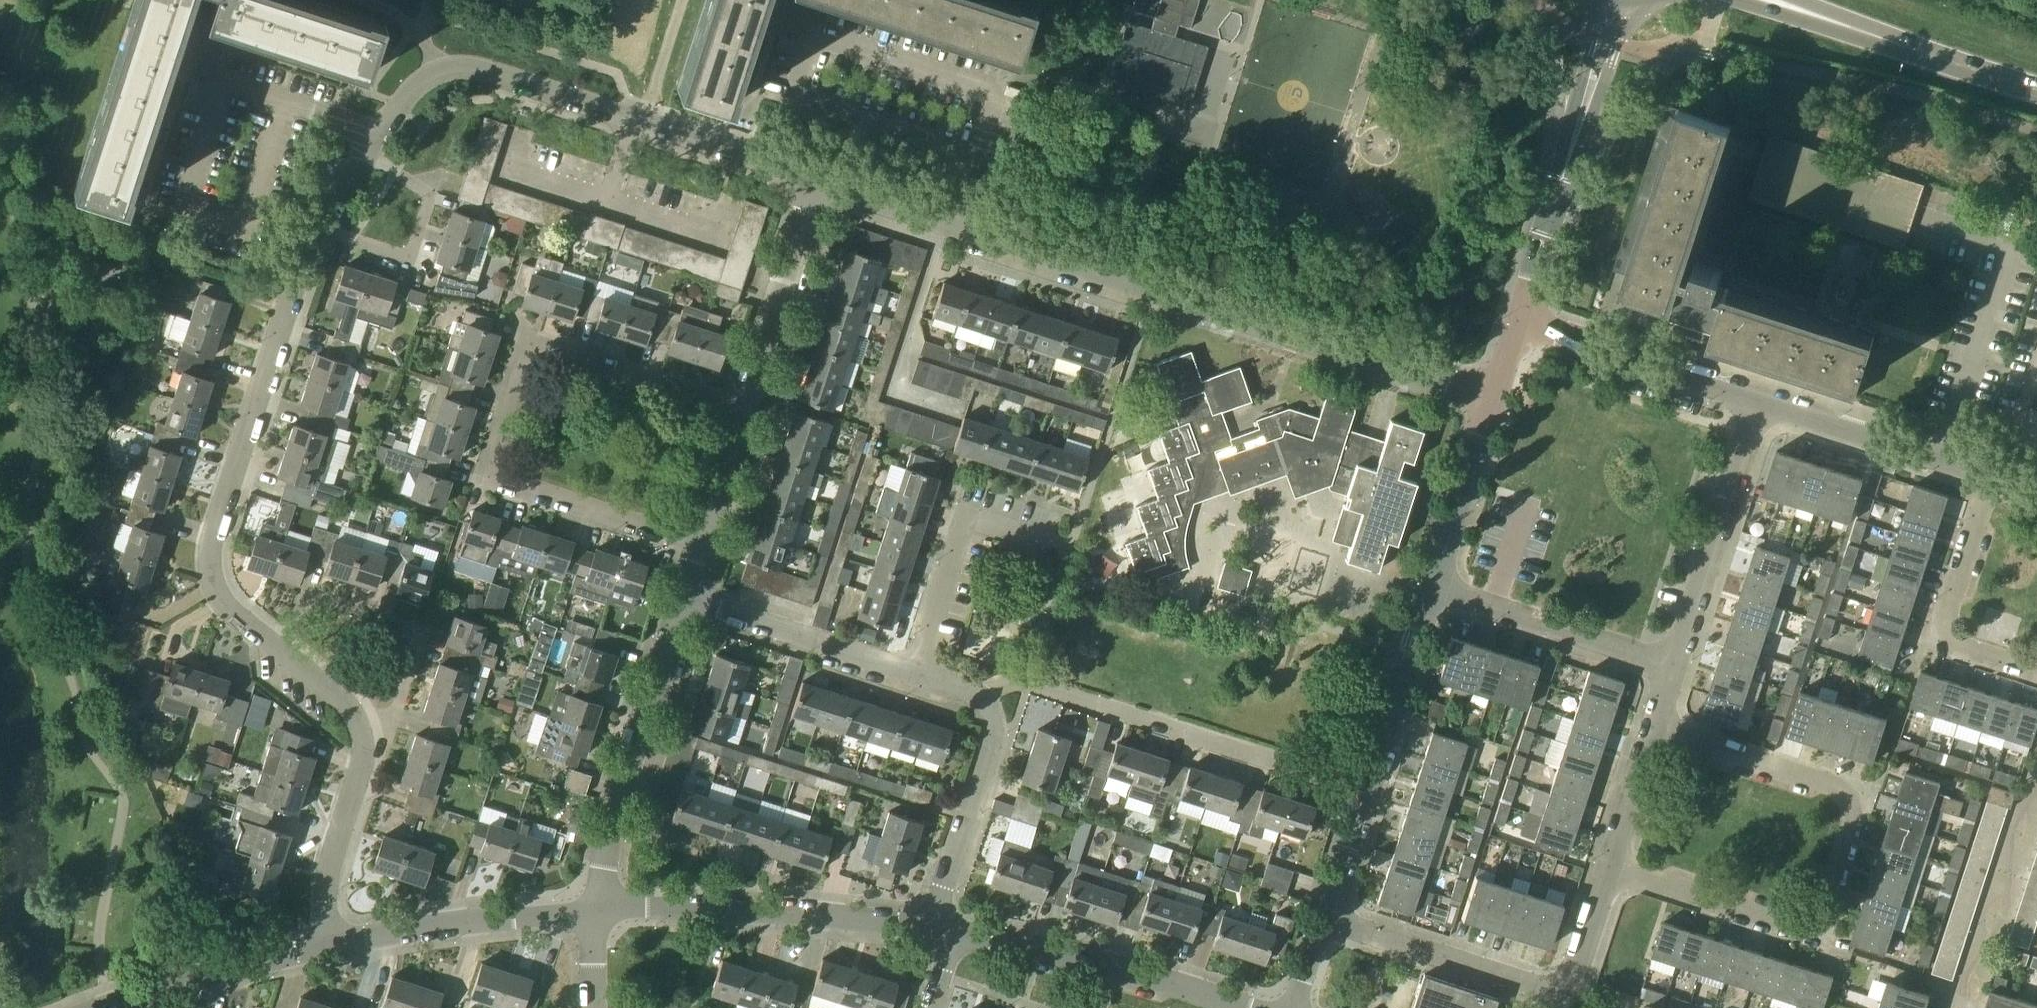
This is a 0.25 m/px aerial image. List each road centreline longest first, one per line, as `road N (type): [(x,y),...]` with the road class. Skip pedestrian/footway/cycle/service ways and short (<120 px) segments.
road 1 (residential): [(333,943),(329,868),(363,766),(363,739),(349,709),(243,625),(212,579),(210,556),(298,272),(398,102),(440,68)]
road 2 (residential): [(818,182),(1491,409)]
road 3 (residential): [(683,598),(818,182)]
road 4 (residential): [(944,927),(597,909)]
road 5 (residential): [(1568,999),(1675,669)]
road 6 (residential): [(1326,920),(1432,590)]
road 7 (residential): [(1323,787),(1027,686),(1006,704)]
road 8 (residential): [(1006,704),(683,598)]
road 9 (residential): [(597,909),(620,789),(683,598)]
road 10 (residential): [(1249,1007),(944,927)]
road 11 (residential): [(1675,669),(1762,402)]
road 12 (residential): [(597,909),(333,943)]
road 13 (residential): [(2036,670),(1953,643),(1945,630),(1993,477)]
road 14 (residential): [(1675,669),(1432,590)]
road 15 (residential): [(1762,402),(1520,320)]
road 16 (residential): [(1568,999),(1326,920)]
road 17 (residential): [(1993,477),(1762,402)]
road 18 (residential): [(1961,1007),(2036,777)]
road 19 (residential): [(333,943),(107,1007)]
road 20 (residential): [(944,927),(943,897),(1006,704)]
road 21 (residential): [(440,68),(471,67),(640,122)]
road 22 (residential): [(1432,590),(1491,409)]
road 23 (residential): [(640,122),(818,182)]
road 24 (residential): [(1520,320),(1570,155)]
road 25 (residential): [(1570,155),(1642,6)]
road 26 (secondary): [(1736,0),(1896,42)]
road 27 (residential): [(1593,0),(1570,155)]
road 28 (secondary): [(2036,88),(1896,42)]
road 29 (residential): [(640,122),(681,0)]

